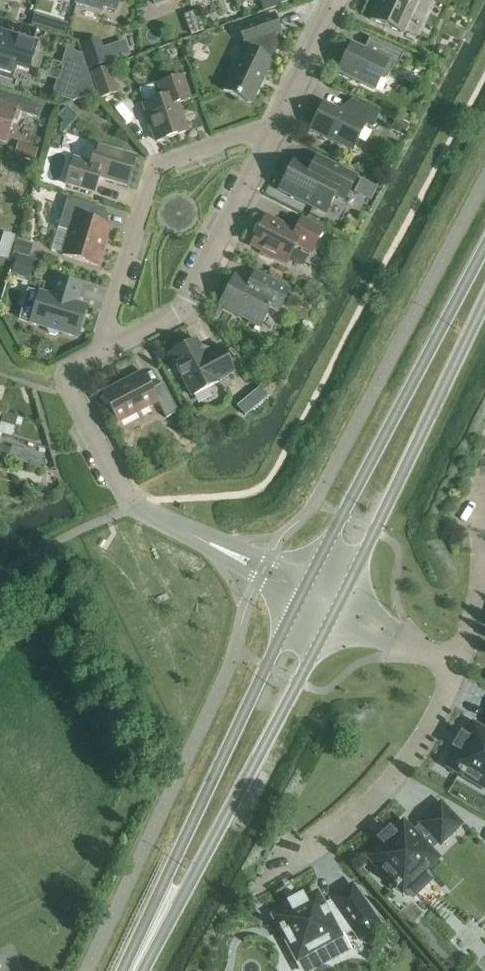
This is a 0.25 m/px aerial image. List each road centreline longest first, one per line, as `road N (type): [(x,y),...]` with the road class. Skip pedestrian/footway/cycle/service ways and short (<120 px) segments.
road 1 (secondary): [(302,593),(123,970)]
road 2 (secondary): [(145,970),(337,610)]
road 3 (secondary): [(484,249),(302,593)]
road 4 (secondary): [(337,610),(484,304)]
road 5 (residential): [(94,357),(157,165),(281,123)]
road 6 (residential): [(94,357),(186,308),(281,123)]
road 7 (residential): [(270,873),(324,846),(383,791),(429,729),(460,668)]
road 8 (residential): [(176,528),(136,511),(98,447),(68,379),(94,357)]
road 9 (unclassified): [(302,593),(176,528)]
road 10 (residential): [(281,123),(337,0)]

